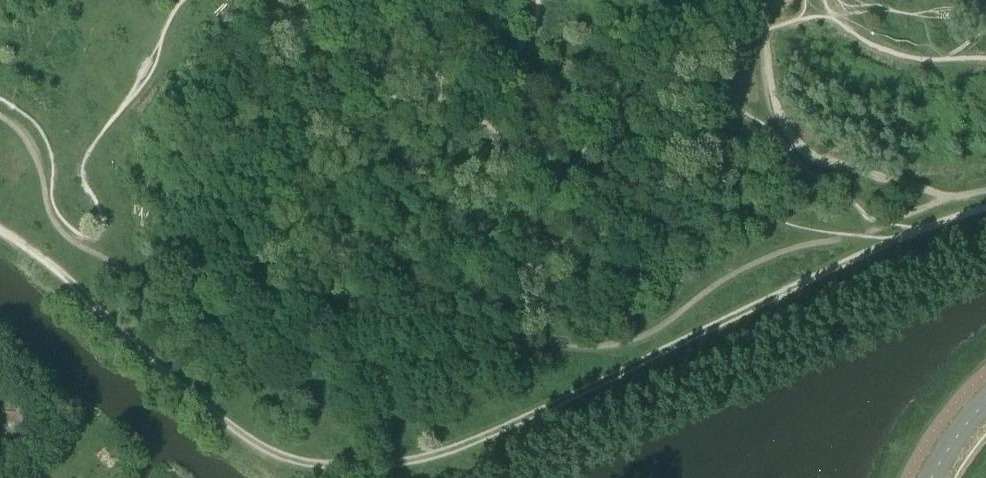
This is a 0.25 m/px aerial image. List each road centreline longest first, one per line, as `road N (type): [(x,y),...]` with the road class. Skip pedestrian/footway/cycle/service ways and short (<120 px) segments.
road 1 (track): [(902,234),(469,445),(358,469),(294,462),(251,443),(36,254),(0,233)]

